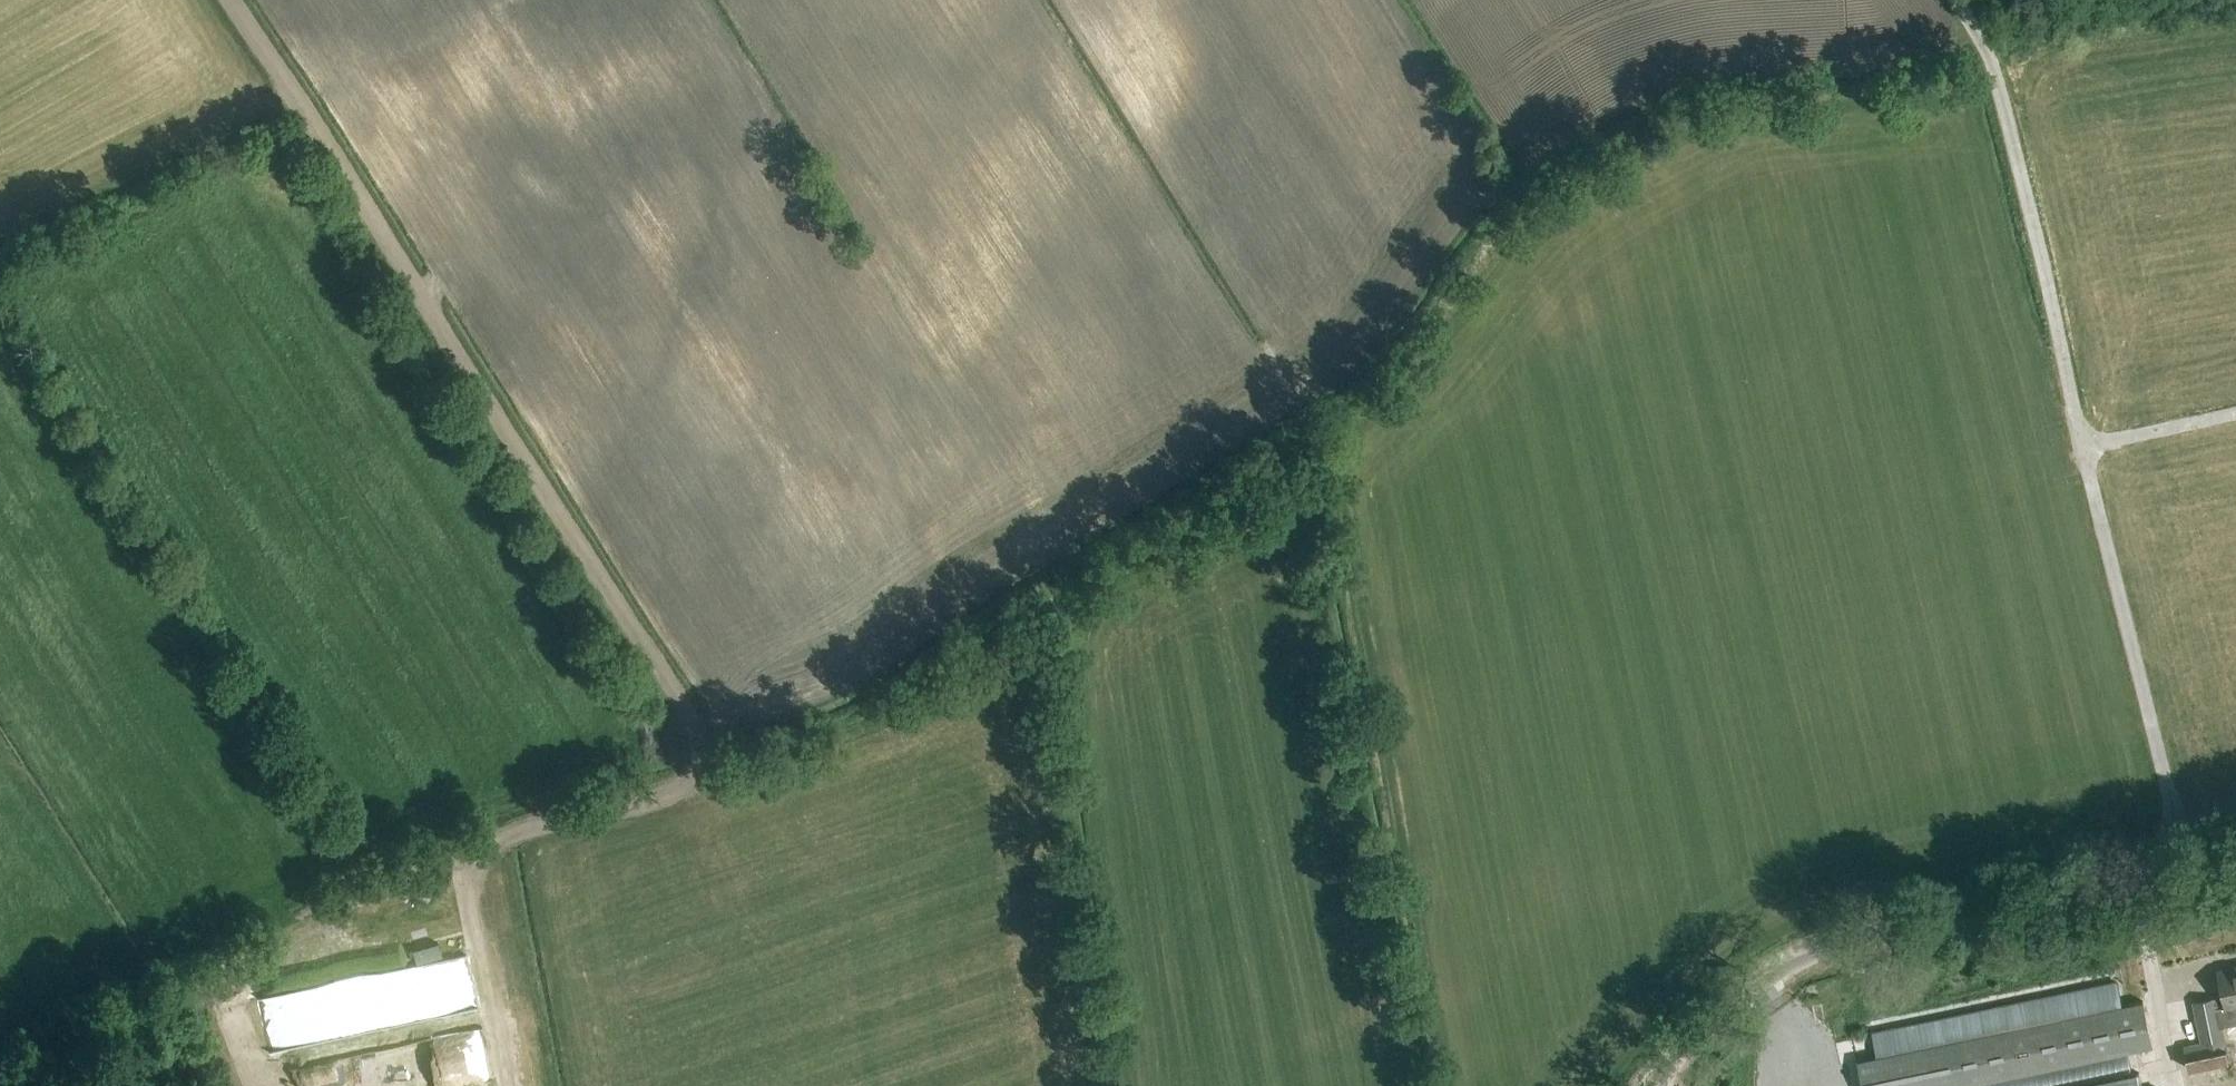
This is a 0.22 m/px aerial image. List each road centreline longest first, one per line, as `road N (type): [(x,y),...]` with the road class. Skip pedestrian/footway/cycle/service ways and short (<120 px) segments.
road 1 (unclassified): [(1634,1085),(1749,950),(2235,839)]
road 2 (track): [(2235,411),(2109,440),(2086,436),(1995,73),(1959,0)]

